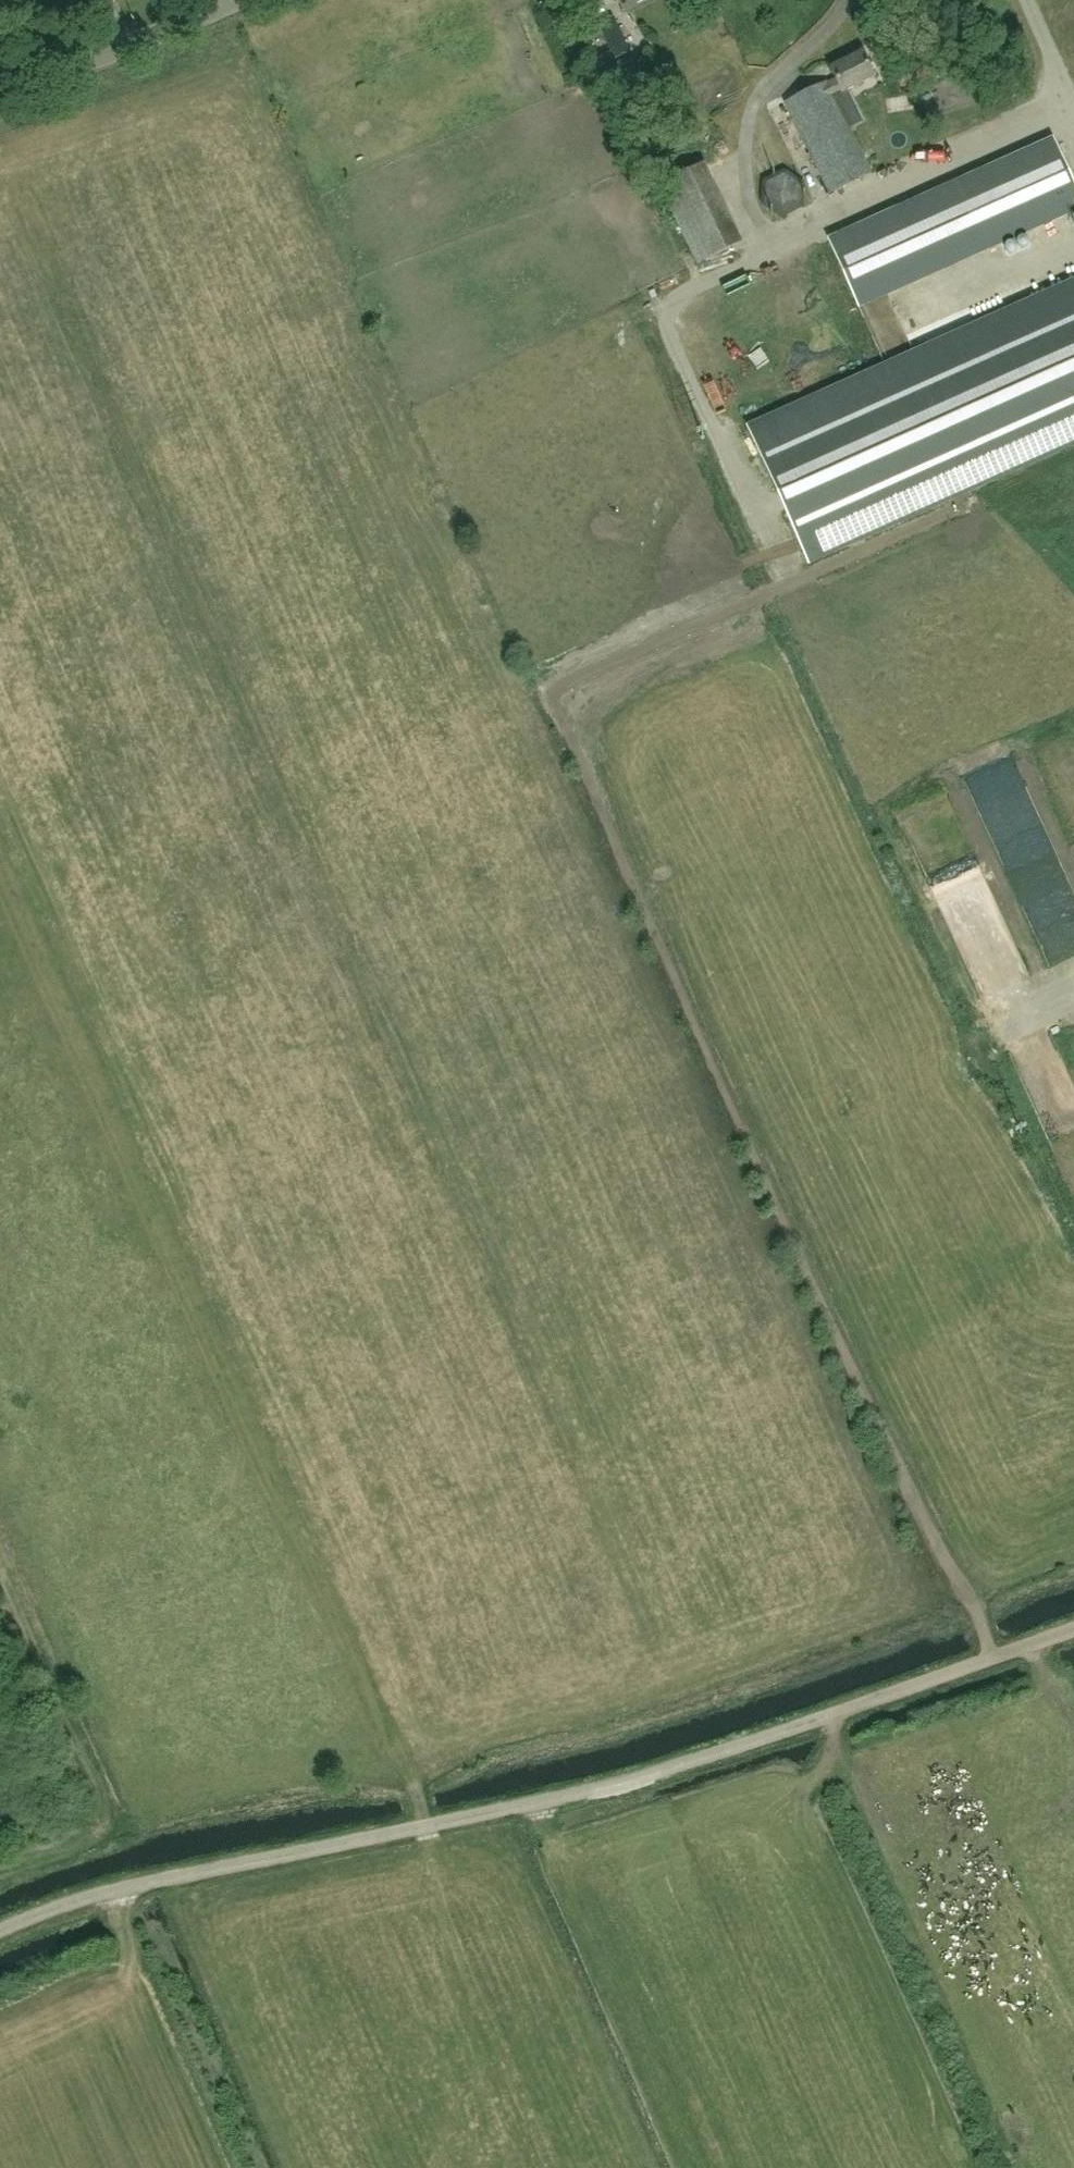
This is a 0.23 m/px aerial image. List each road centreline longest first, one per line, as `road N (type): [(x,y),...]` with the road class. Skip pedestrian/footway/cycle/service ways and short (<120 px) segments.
road 1 (track): [(0,1932),(136,1885),(563,1801),(1073,1630)]
road 2 (track): [(0,1882),(91,1851),(105,1839),(108,1818),(0,1560)]
road 3 (unclassified): [(0,88),(237,0)]

